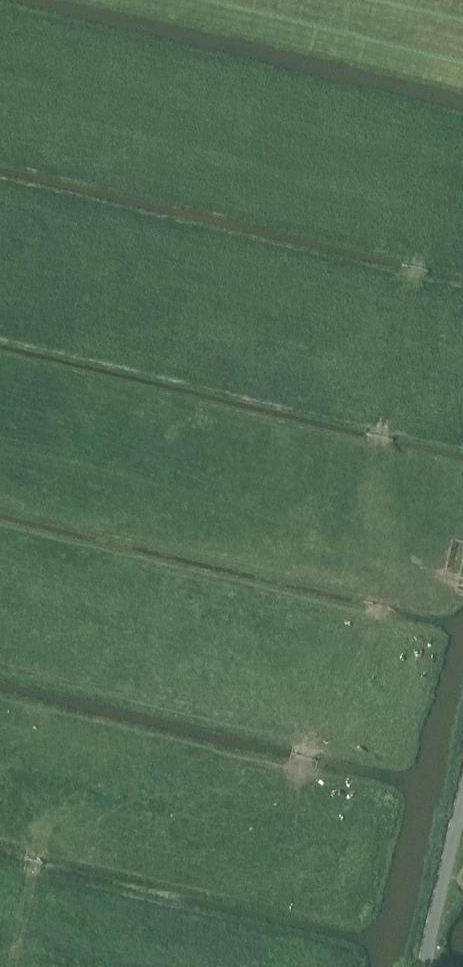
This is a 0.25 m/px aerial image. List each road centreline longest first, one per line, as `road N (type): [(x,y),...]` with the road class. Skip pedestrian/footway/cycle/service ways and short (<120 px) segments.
road 1 (track): [(403,561),(283,797),(92,814),(36,845),(8,966)]
road 2 (track): [(394,364),(374,496),(403,561),(462,582)]
road 3 (unclassified): [(425,966),(462,797)]

